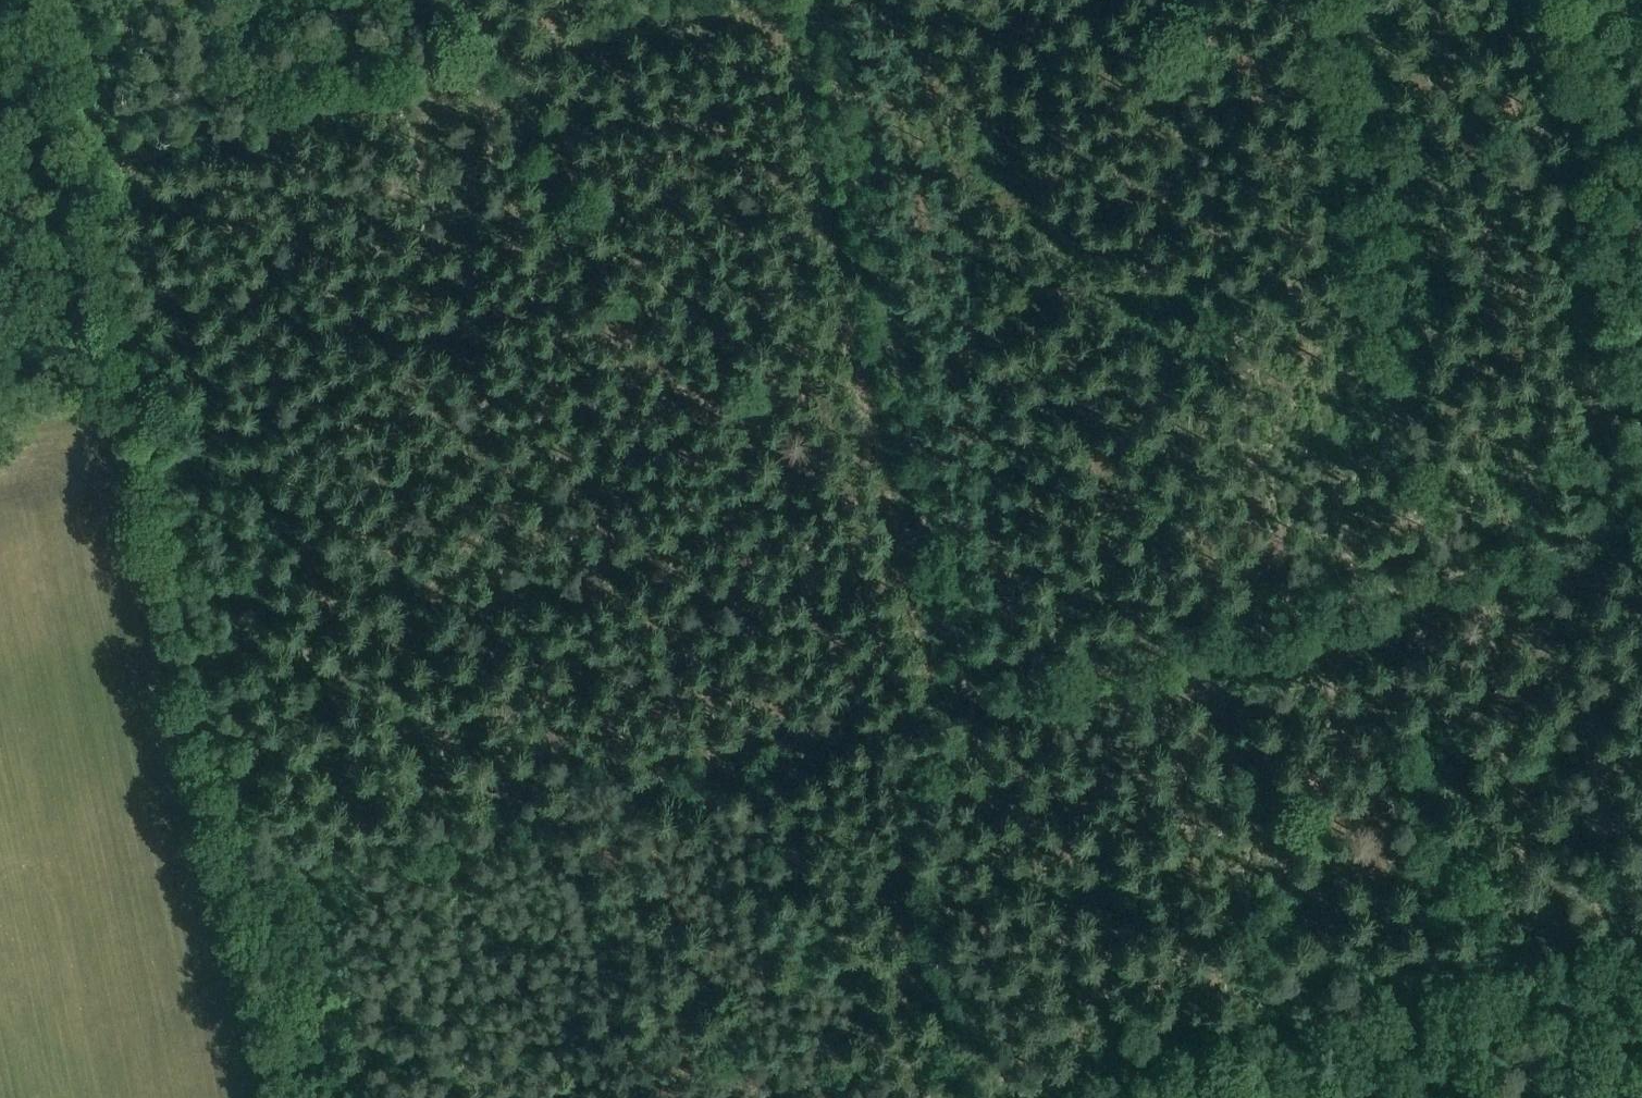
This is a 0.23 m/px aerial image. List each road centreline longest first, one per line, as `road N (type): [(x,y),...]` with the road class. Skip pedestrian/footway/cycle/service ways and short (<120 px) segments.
road 1 (track): [(1641,527),(970,698),(1056,1088),(1018,1097)]
road 2 (track): [(970,698),(814,0)]

